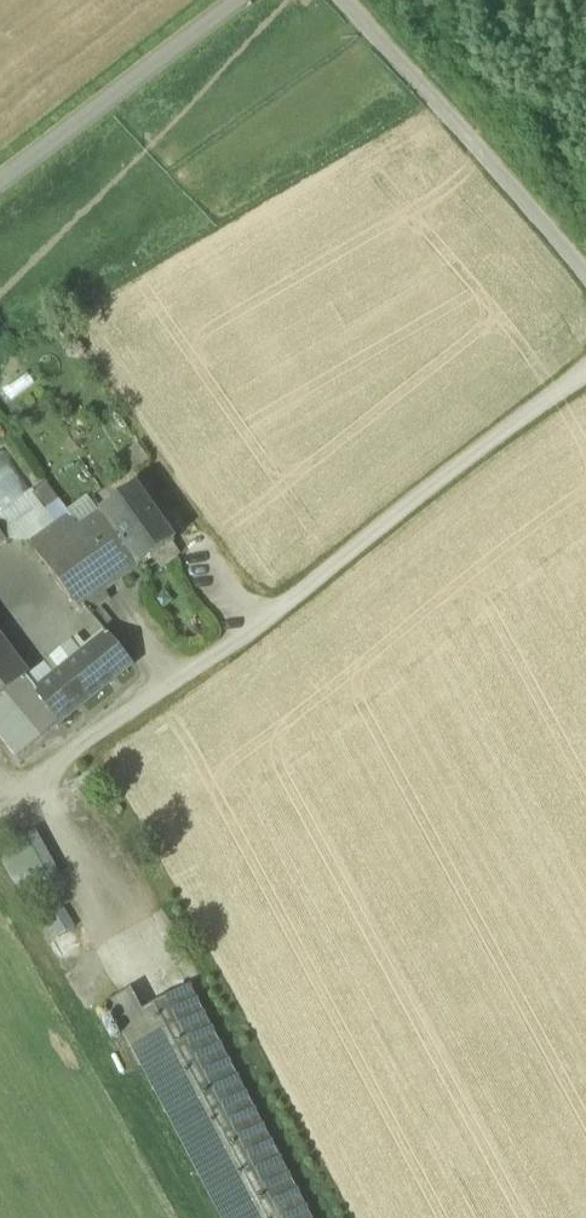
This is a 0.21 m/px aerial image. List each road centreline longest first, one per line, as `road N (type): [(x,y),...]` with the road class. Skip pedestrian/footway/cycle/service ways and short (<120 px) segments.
road 1 (residential): [(585,283),(336,0)]

